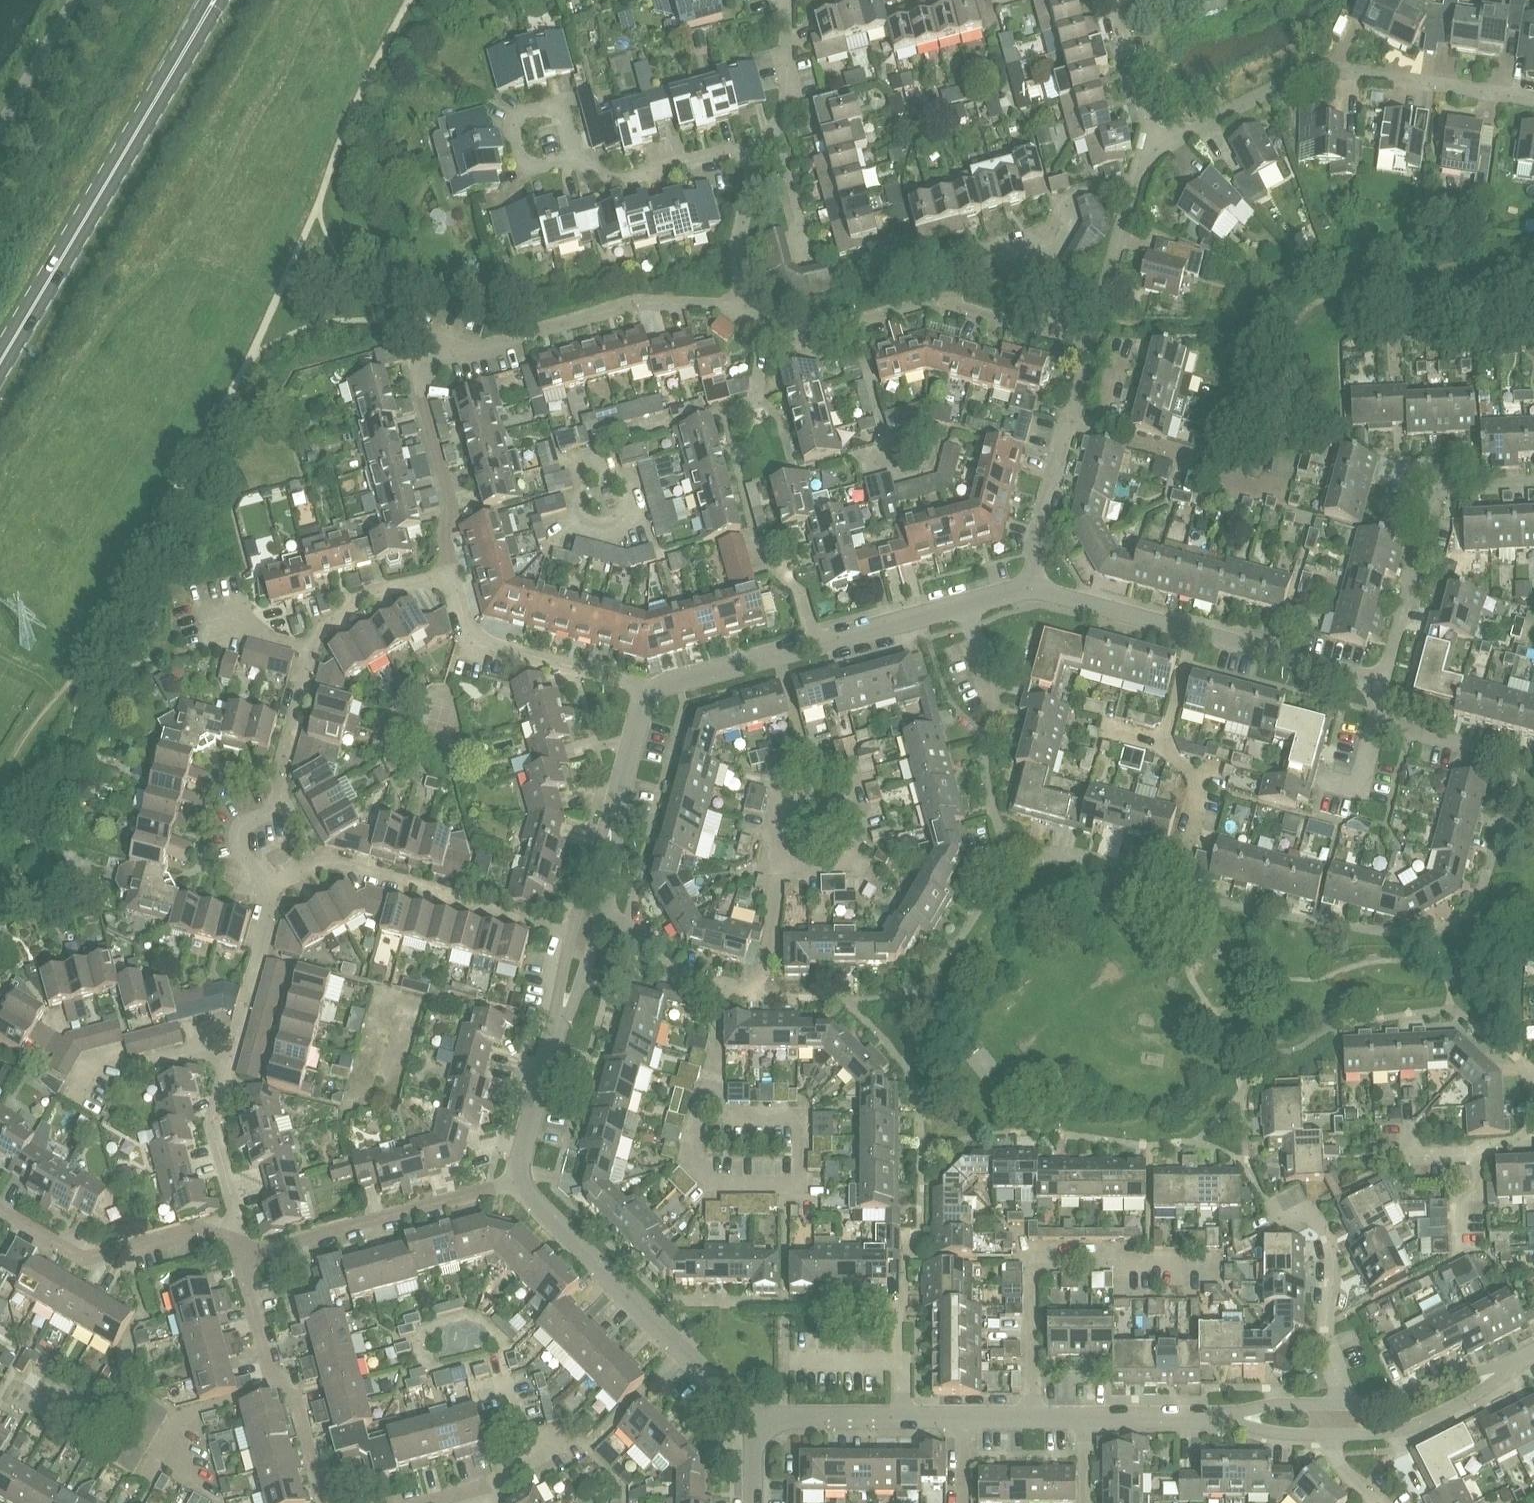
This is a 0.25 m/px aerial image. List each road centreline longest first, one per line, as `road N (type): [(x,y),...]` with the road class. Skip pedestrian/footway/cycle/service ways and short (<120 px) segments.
road 1 (residential): [(1146,152),(1317,67),(1533,96)]
road 2 (primary): [(193,43),(0,366)]
road 3 (residential): [(1375,703),(1359,676),(1031,585)]
road 4 (residential): [(1090,340),(932,301),(777,344),(762,332)]
road 5 (residential): [(1030,1416),(1031,1260),(1214,1263)]
road 6 (residential): [(754,1416),(516,1181)]
road 7 (residential): [(1375,703),(1436,489),(1533,484)]
road 8 (residential): [(572,930),(342,862),(271,888)]
road 9 (residential): [(244,1243),(261,1250),(516,1181)]
road 10 (residential): [(244,1243),(243,1271),(272,1383),(294,1393),(323,1502)]
road 11 (residential): [(750,323),(729,307),(633,302),(483,346)]
road 12 (residential): [(271,888),(238,836),(280,801),(280,773),(313,646)]
road 13 (residential): [(842,998),(763,999),(749,986),(685,976),(656,959),(640,933),(600,920)]
road 14 (residential): [(244,1243),(202,1227),(85,1257),(0,1211)]
road 15 (residential): [(647,693),(468,640),(450,571)]
road 16 (residential): [(601,477),(601,453),(612,438),(750,403),(762,332)]
road 17 (residential): [(1135,181),(1071,197),(1059,229),(923,261)]
road 18 (residential): [(1340,1407),(1323,1340),(1332,1294),(1326,1232),(1308,1204),(1284,1216)]
road 19 (residential): [(1339,1438),(1408,1429),(1462,1406),(1533,1354)]
road 20 (residential): [(450,571),(441,533),(453,518),(414,367)]
road 21 (residential): [(1533,1353),(1381,1404),(1340,1407)]
road 22 (residential): [(1101,432),(1197,458),(1210,476),(1258,488),(1288,485)]
road 23 (residential): [(760,151),(731,149),(617,180),(575,154)]
road 24 (residential): [(244,1243),(212,1124),(225,1070)]
road 25 (residential): [(647,693),(817,644)]
road 26 (residential): [(750,323),(737,262),(760,151)]
road 27 (residential): [(1533,758),(1393,724),(1378,717),(1375,703)]
road 28 (residential): [(1031,585),(1067,423)]
road 29 (residential): [(1090,340),(1135,181)]
road 30 (residential): [(313,646),(318,628),(376,591),(450,571)]
road 31 (residential): [(575,154),(563,103),(514,115),(528,167)]
road 32 (residential): [(1146,152),(1147,120),(1114,0)]
road 33 (residential): [(233,1039),(271,888)]
road 34 (residential): [(516,1181),(557,1036)]
road 35 (residential): [(817,644),(962,606)]
road 36 (residential): [(1340,1407),(1193,1419)]
road 37 (residential): [(1193,1419),(1339,1438)]
road 38 (residential): [(900,1414),(754,1416)]
road 39 (residential): [(776,128),(813,266)]
road 40 (residential): [(628,489),(626,523),(595,531),(577,504),(582,489),(601,477)]
road 41 (residential): [(81,1095),(101,1062),(117,1058),(137,1066),(194,1051)]
road 42 (residential): [(776,128),(787,106),(785,0)]
road 43 (residential): [(617,810),(647,693)]

